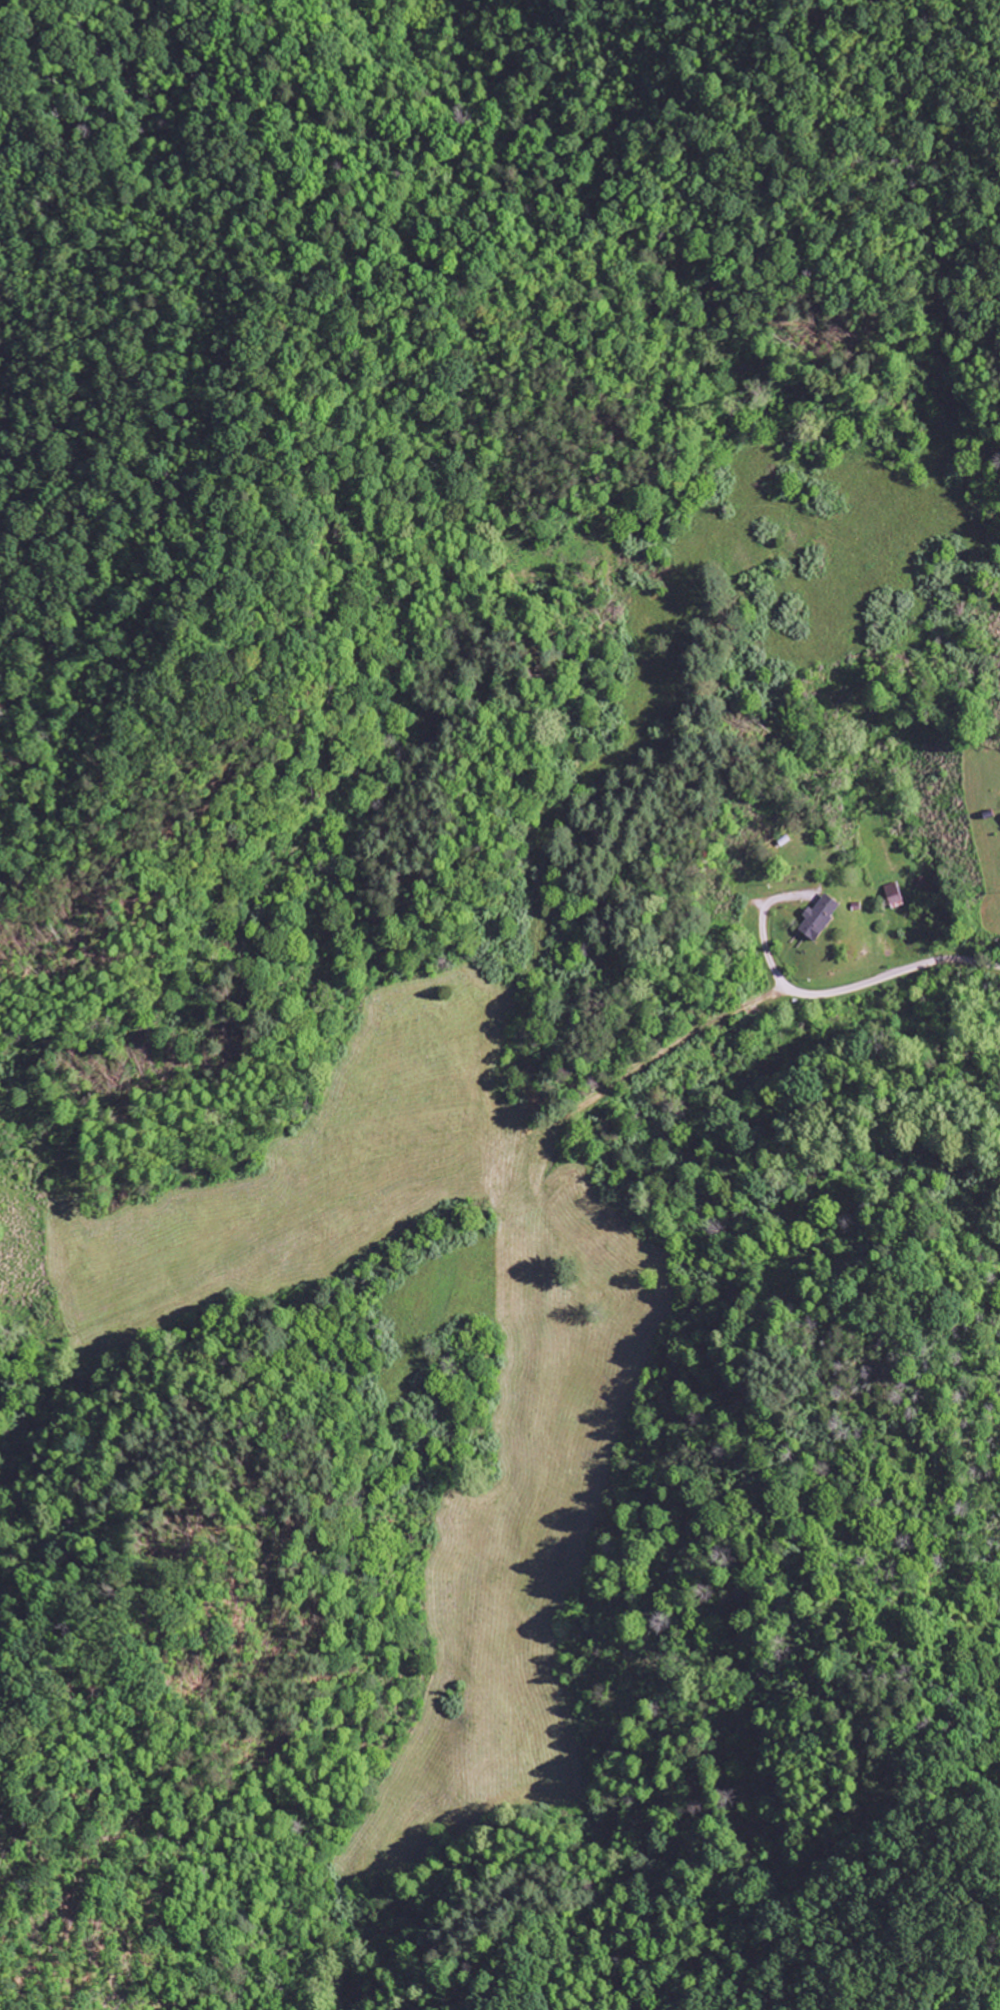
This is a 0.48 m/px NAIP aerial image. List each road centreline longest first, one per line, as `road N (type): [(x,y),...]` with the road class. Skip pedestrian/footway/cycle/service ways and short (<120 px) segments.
road 1 (residential): [(999,966),(943,961),(816,994),(780,978)]

